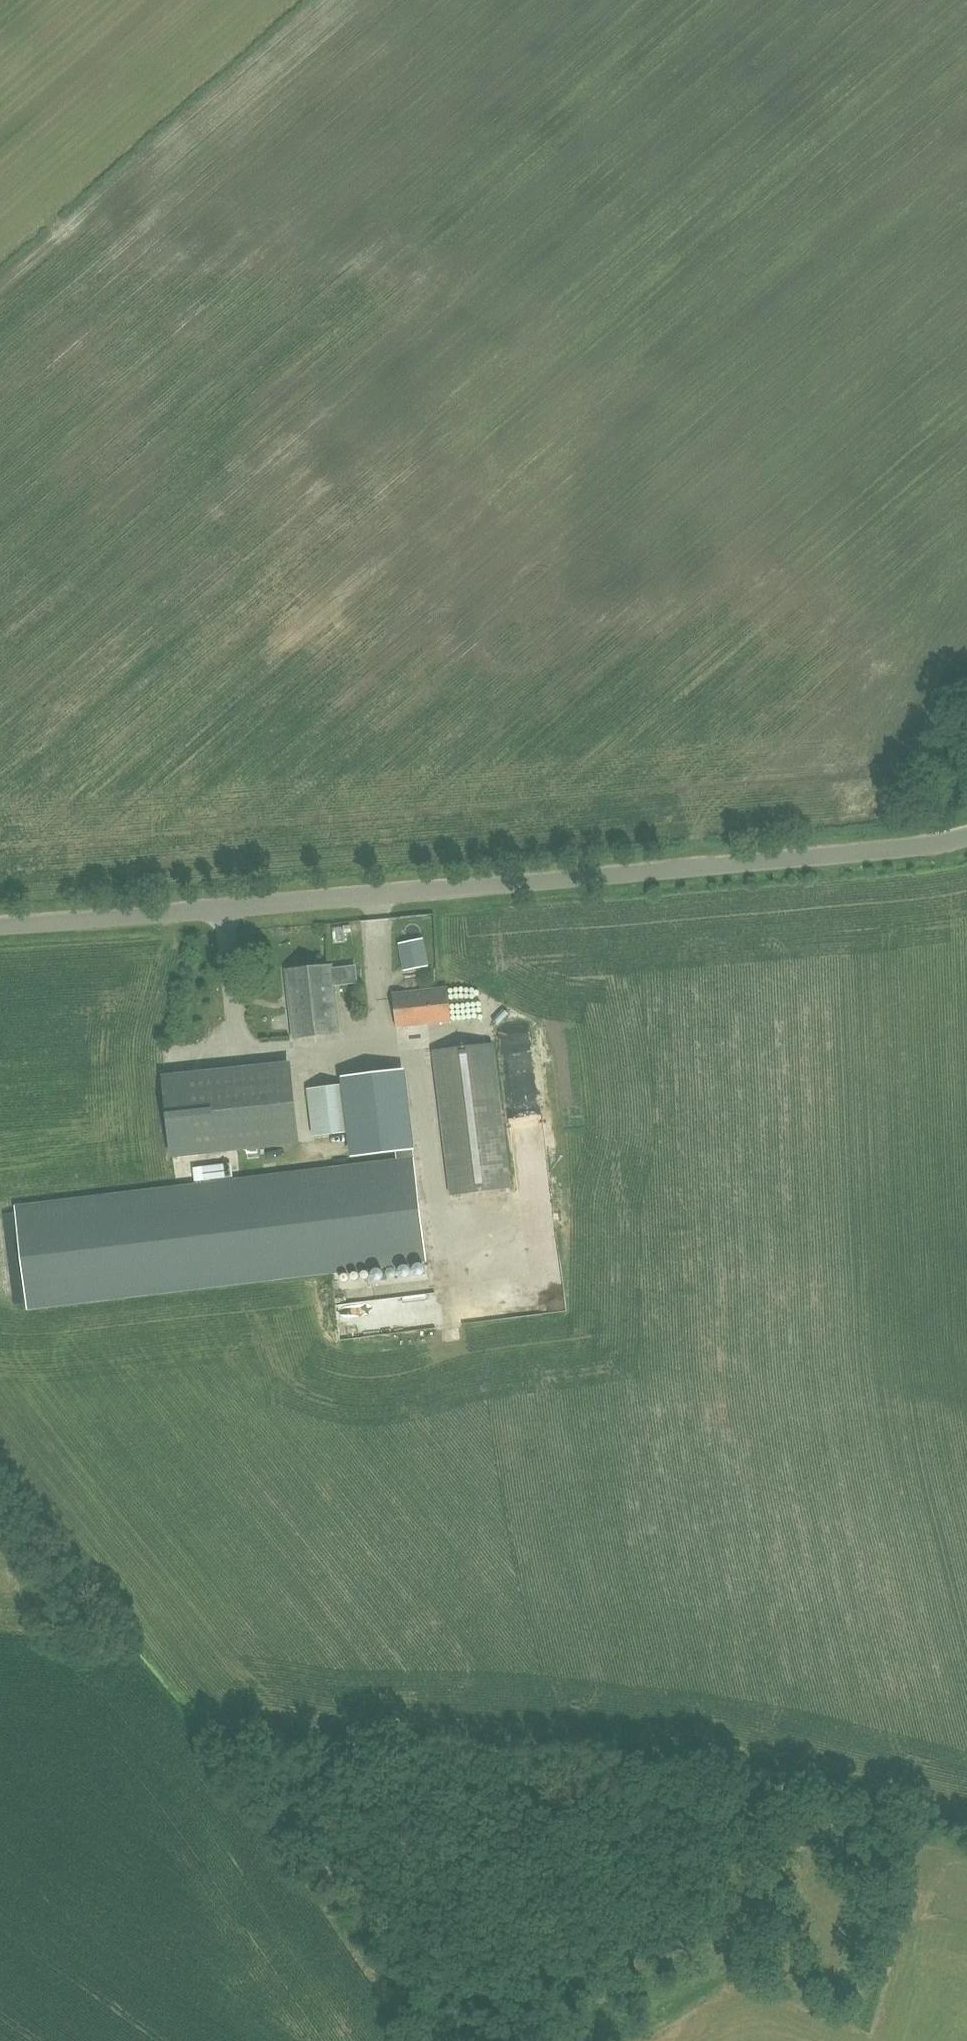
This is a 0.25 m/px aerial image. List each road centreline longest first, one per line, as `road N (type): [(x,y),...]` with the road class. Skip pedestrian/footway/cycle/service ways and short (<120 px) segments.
road 1 (unclassified): [(0,929),(916,849),(966,837)]

